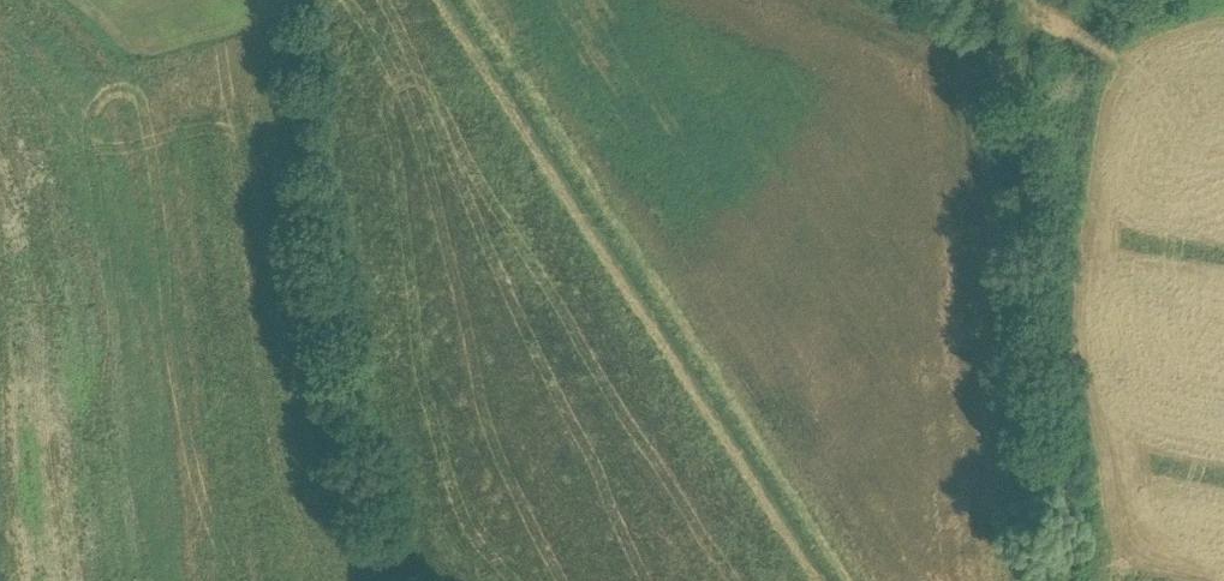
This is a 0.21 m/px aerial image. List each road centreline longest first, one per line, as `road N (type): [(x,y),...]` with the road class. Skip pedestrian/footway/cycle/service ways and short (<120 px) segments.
road 1 (track): [(1075,580),(1025,0)]

